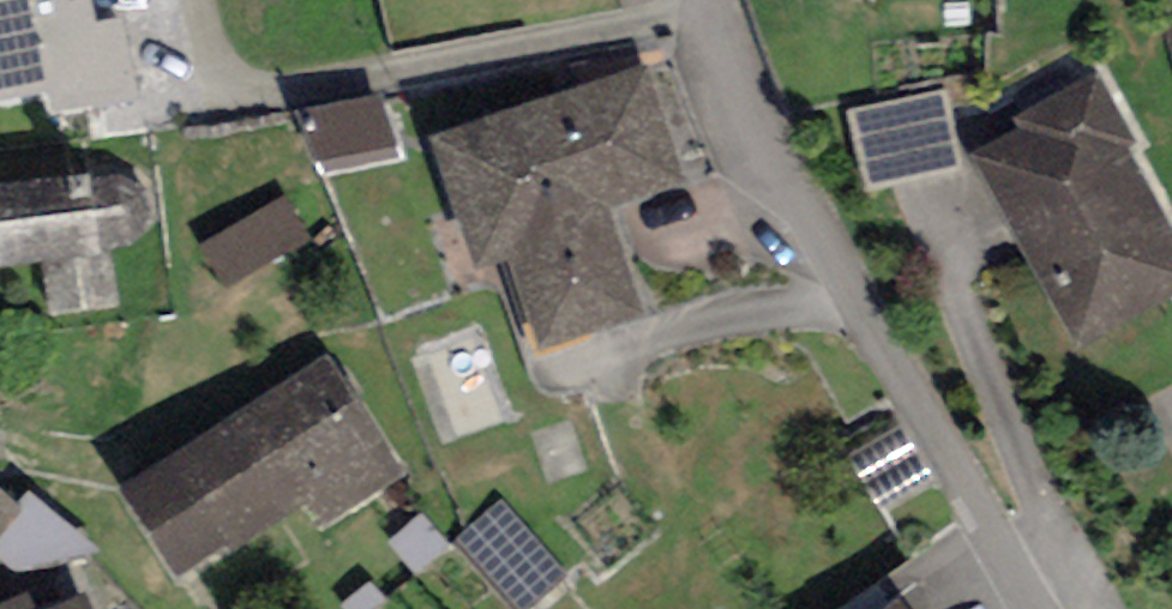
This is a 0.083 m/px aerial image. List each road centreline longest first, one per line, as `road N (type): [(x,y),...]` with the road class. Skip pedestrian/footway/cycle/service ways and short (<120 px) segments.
road 1 (residential): [(703,0),(762,135),(1036,608)]

